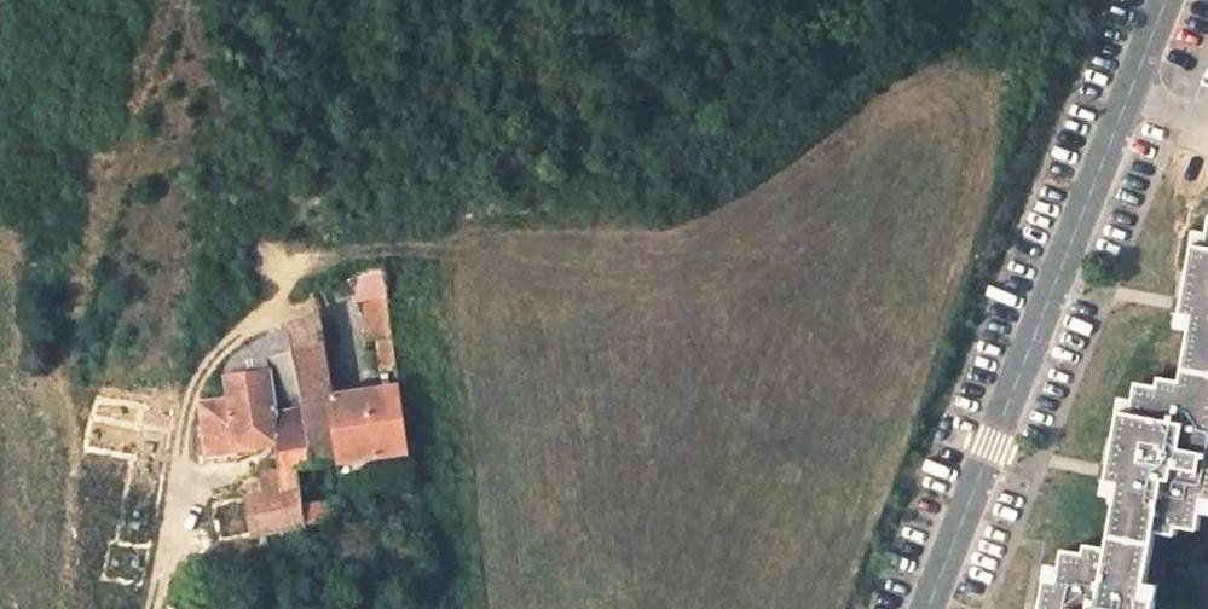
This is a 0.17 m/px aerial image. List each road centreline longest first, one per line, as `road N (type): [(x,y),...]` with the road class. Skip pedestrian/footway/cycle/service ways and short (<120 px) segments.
road 1 (unclassified): [(1165,0),(928,608)]

